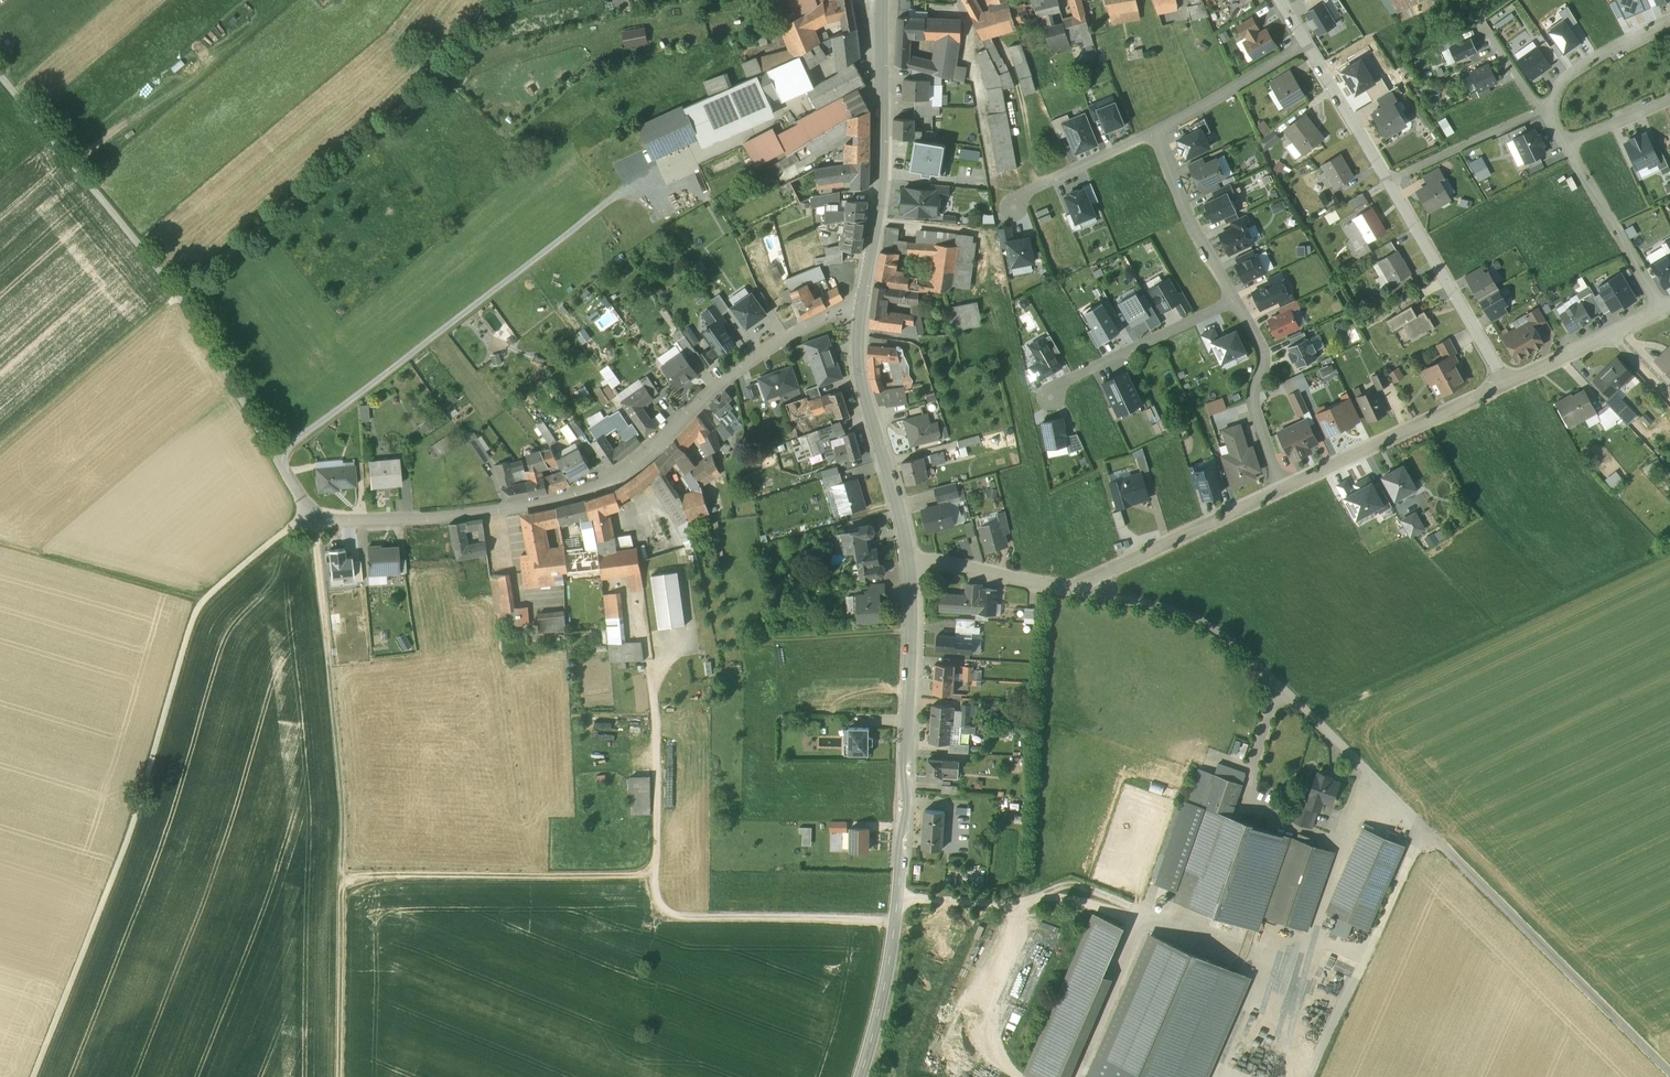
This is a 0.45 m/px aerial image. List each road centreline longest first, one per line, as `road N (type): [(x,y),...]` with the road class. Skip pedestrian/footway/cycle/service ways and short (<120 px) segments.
road 1 (track): [(309,518),(196,614),(123,855),(34,1076)]
road 2 (track): [(897,898),(1020,903),(1072,886),(1299,970),(1371,780)]
road 3 (residential): [(863,315),(837,316),(762,358),(632,471),(587,495),(419,522),(309,518)]
road 4 (track): [(342,882),(650,875),(657,753),(641,619)]
road 5 (track): [(315,522),(342,803),(339,1076)]
road 6 (tertiary): [(861,1076),(886,978),(906,806),(909,562)]
road 7 (track): [(277,462),(604,206),(676,162)]
road 8 (track): [(497,0),(422,93),(179,297)]
road 9 (residential): [(909,562),(1080,588),(1283,492)]
road 10 (residential): [(1303,47),(1504,387)]
road 11 (track): [(1669,554),(1312,721)]
road 12 (track): [(1436,843),(1669,1076)]
road 13 (tertiary): [(863,315),(880,186),(881,0)]
road 14 (track): [(179,297),(0,78)]
road 15 (track): [(894,924),(665,911),(654,868)]
road 16 (track): [(309,518),(179,297)]
road 17 (tertiary): [(909,562),(859,376),(863,315)]
road 18 (residential): [(1283,492),(1504,387)]
road 19 (track): [(179,297),(0,452)]
road 20 (track): [(0,547),(202,606)]
road 21 (residential): [(1231,301),(1261,353),(1251,409),(1283,492)]
road 22 (residential): [(1231,301),(1053,396)]
road 23 (residential): [(1661,312),(1567,145)]
road 24 (residential): [(1152,136),(1231,301)]
road 25 (residential): [(1303,47),(1152,136)]
road 26 (residential): [(1504,387),(1661,312)]
road 27 (track): [(1354,986),(1425,832)]
road 28 (residential): [(1152,136),(1013,208)]
road 29 (residential): [(1669,22),(1585,61),(1546,110)]

